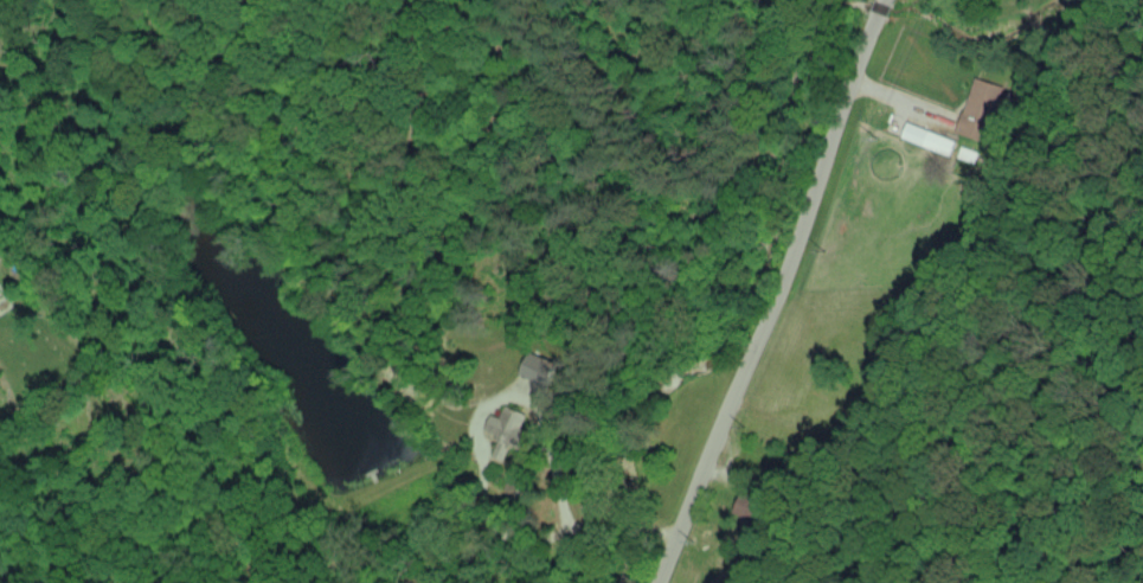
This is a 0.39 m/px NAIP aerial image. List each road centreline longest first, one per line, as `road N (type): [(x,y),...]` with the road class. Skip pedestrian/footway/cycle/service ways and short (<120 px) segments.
road 1 (residential): [(656,582),(769,318),(886,0)]

